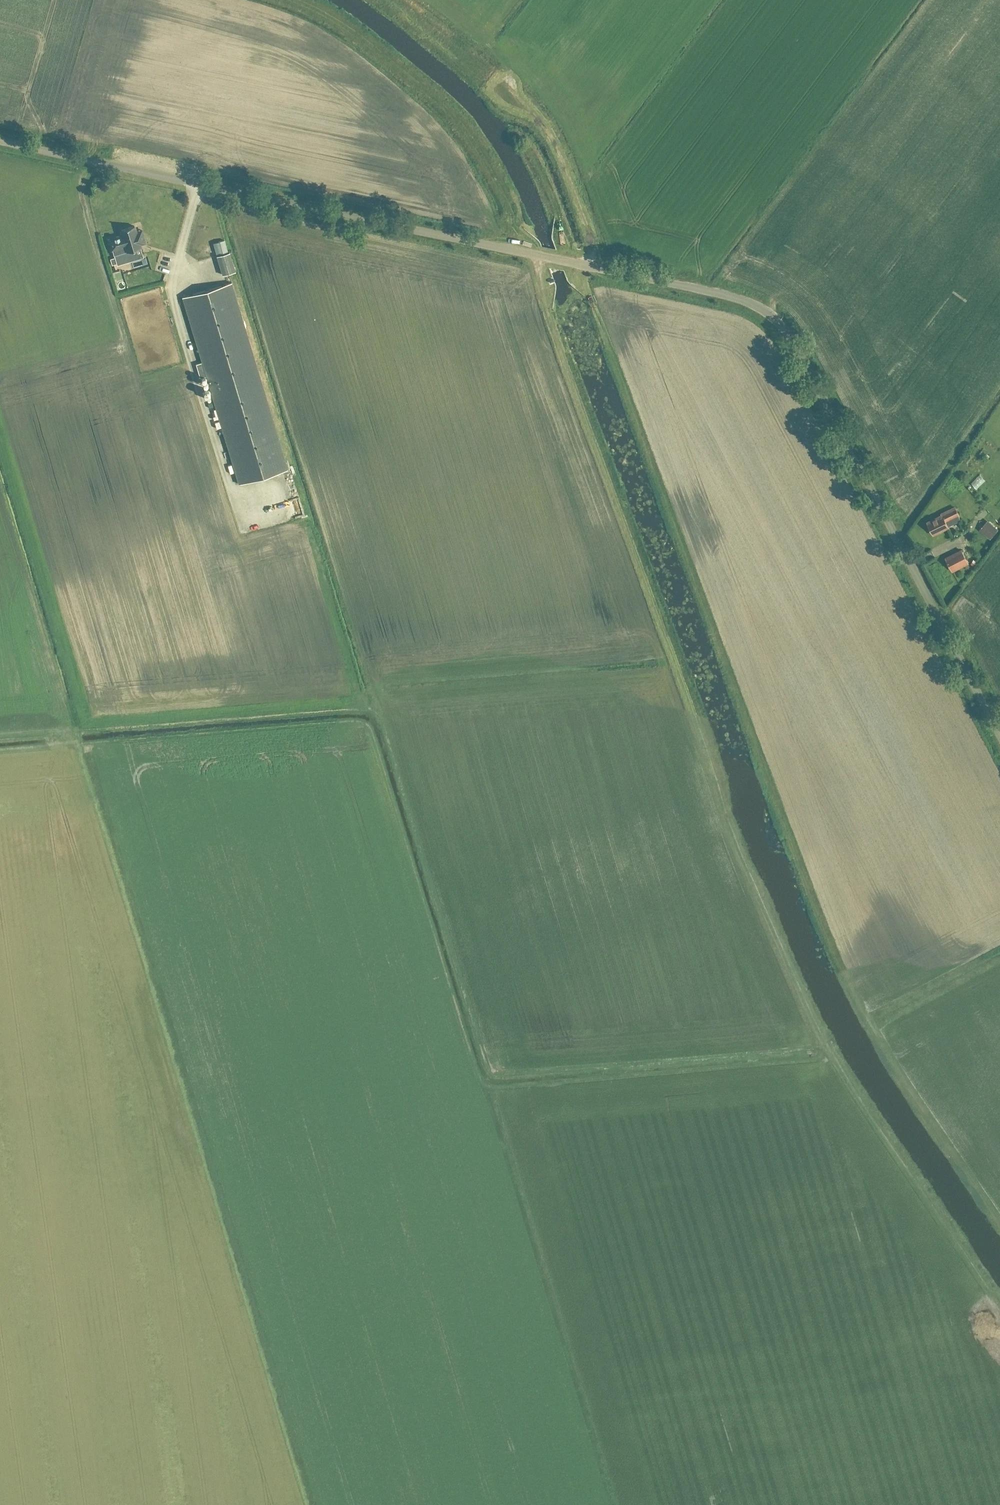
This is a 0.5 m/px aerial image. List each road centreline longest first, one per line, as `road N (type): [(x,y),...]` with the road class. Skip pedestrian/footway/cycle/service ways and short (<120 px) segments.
road 1 (track): [(301,0),(444,105),(497,179),(673,651),(735,841),(801,991),(859,1100),(999,1304)]
road 2 (unclassified): [(999,733),(799,352),(767,312),(727,296),(0,142)]

